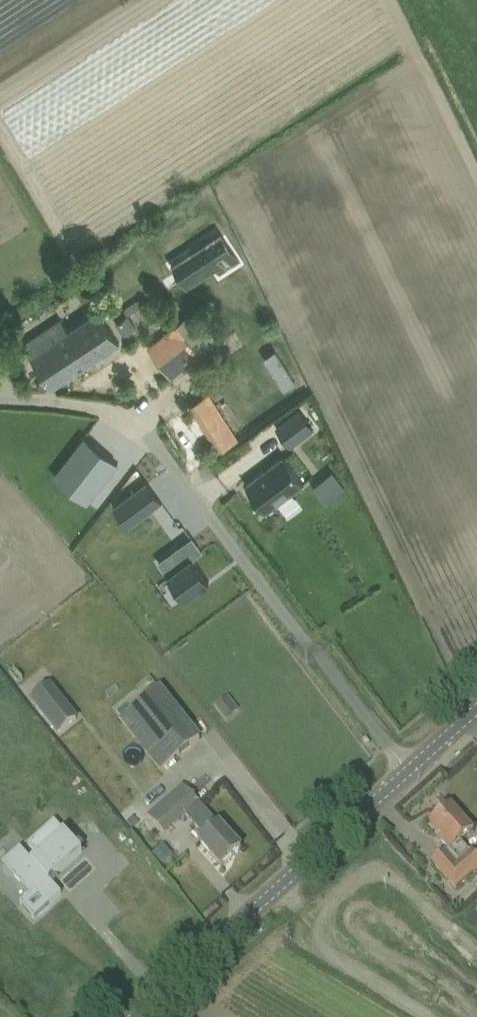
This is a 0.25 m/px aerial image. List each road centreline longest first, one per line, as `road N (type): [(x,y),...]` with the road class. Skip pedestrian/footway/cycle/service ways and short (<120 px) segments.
road 1 (unclassified): [(0,395),(80,401),(125,415),(146,432),(409,772)]
road 2 (tertiary): [(137,1016),(409,772)]

